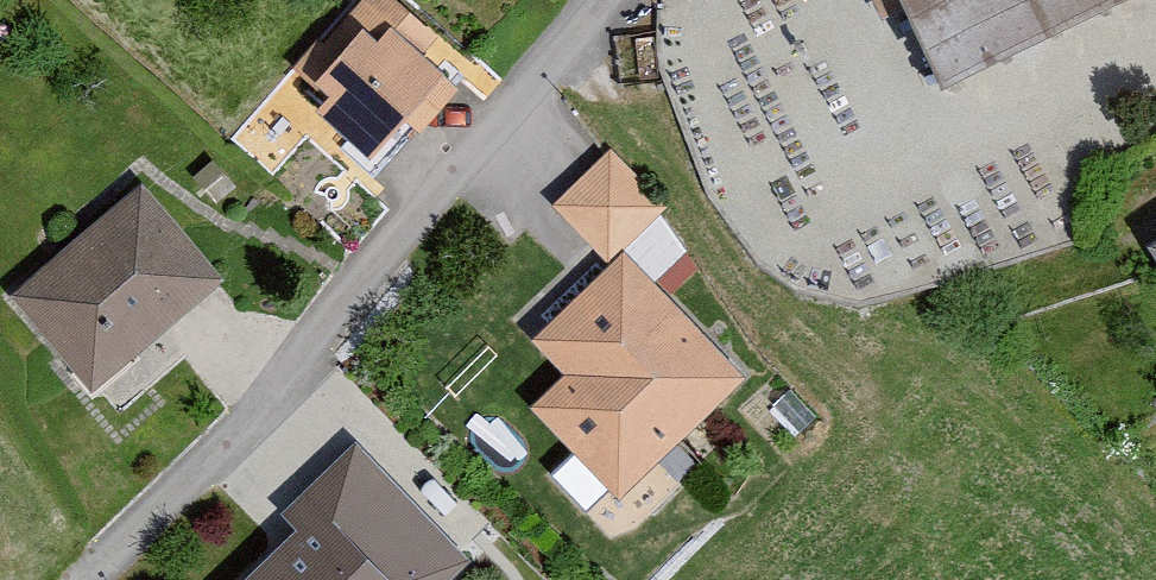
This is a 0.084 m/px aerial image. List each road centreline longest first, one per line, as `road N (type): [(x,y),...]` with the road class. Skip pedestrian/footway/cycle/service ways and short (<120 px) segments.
road 1 (residential): [(608,0),(96,579)]

